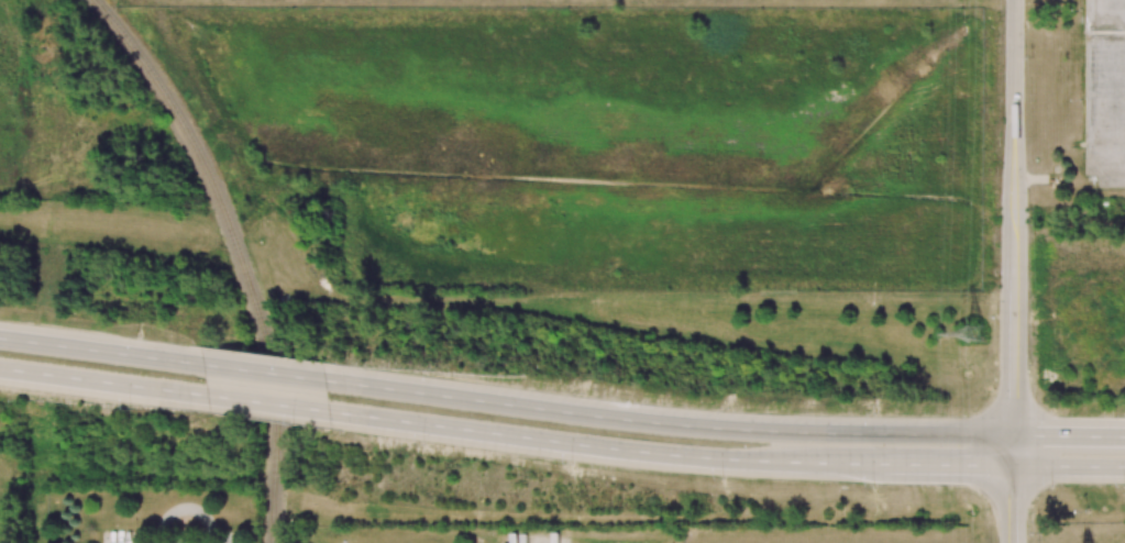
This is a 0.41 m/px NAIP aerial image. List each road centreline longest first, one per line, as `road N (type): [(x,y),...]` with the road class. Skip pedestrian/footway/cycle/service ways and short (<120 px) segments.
road 1 (trunk): [(1014,435),(695,428),(324,380)]
road 2 (trunk): [(328,410),(638,450),(797,461)]
road 3 (tertiary): [(1014,261),(1014,0)]
road 4 (trunk): [(0,368),(207,394)]
road 5 (trunk): [(202,365),(0,341)]
road 6 (tertiary): [(1014,435),(1014,261)]
road 7 (trunk): [(876,463),(1013,465)]
road 8 (trunk): [(324,380),(202,365)]
road 9 (trunk): [(207,394),(328,410)]

